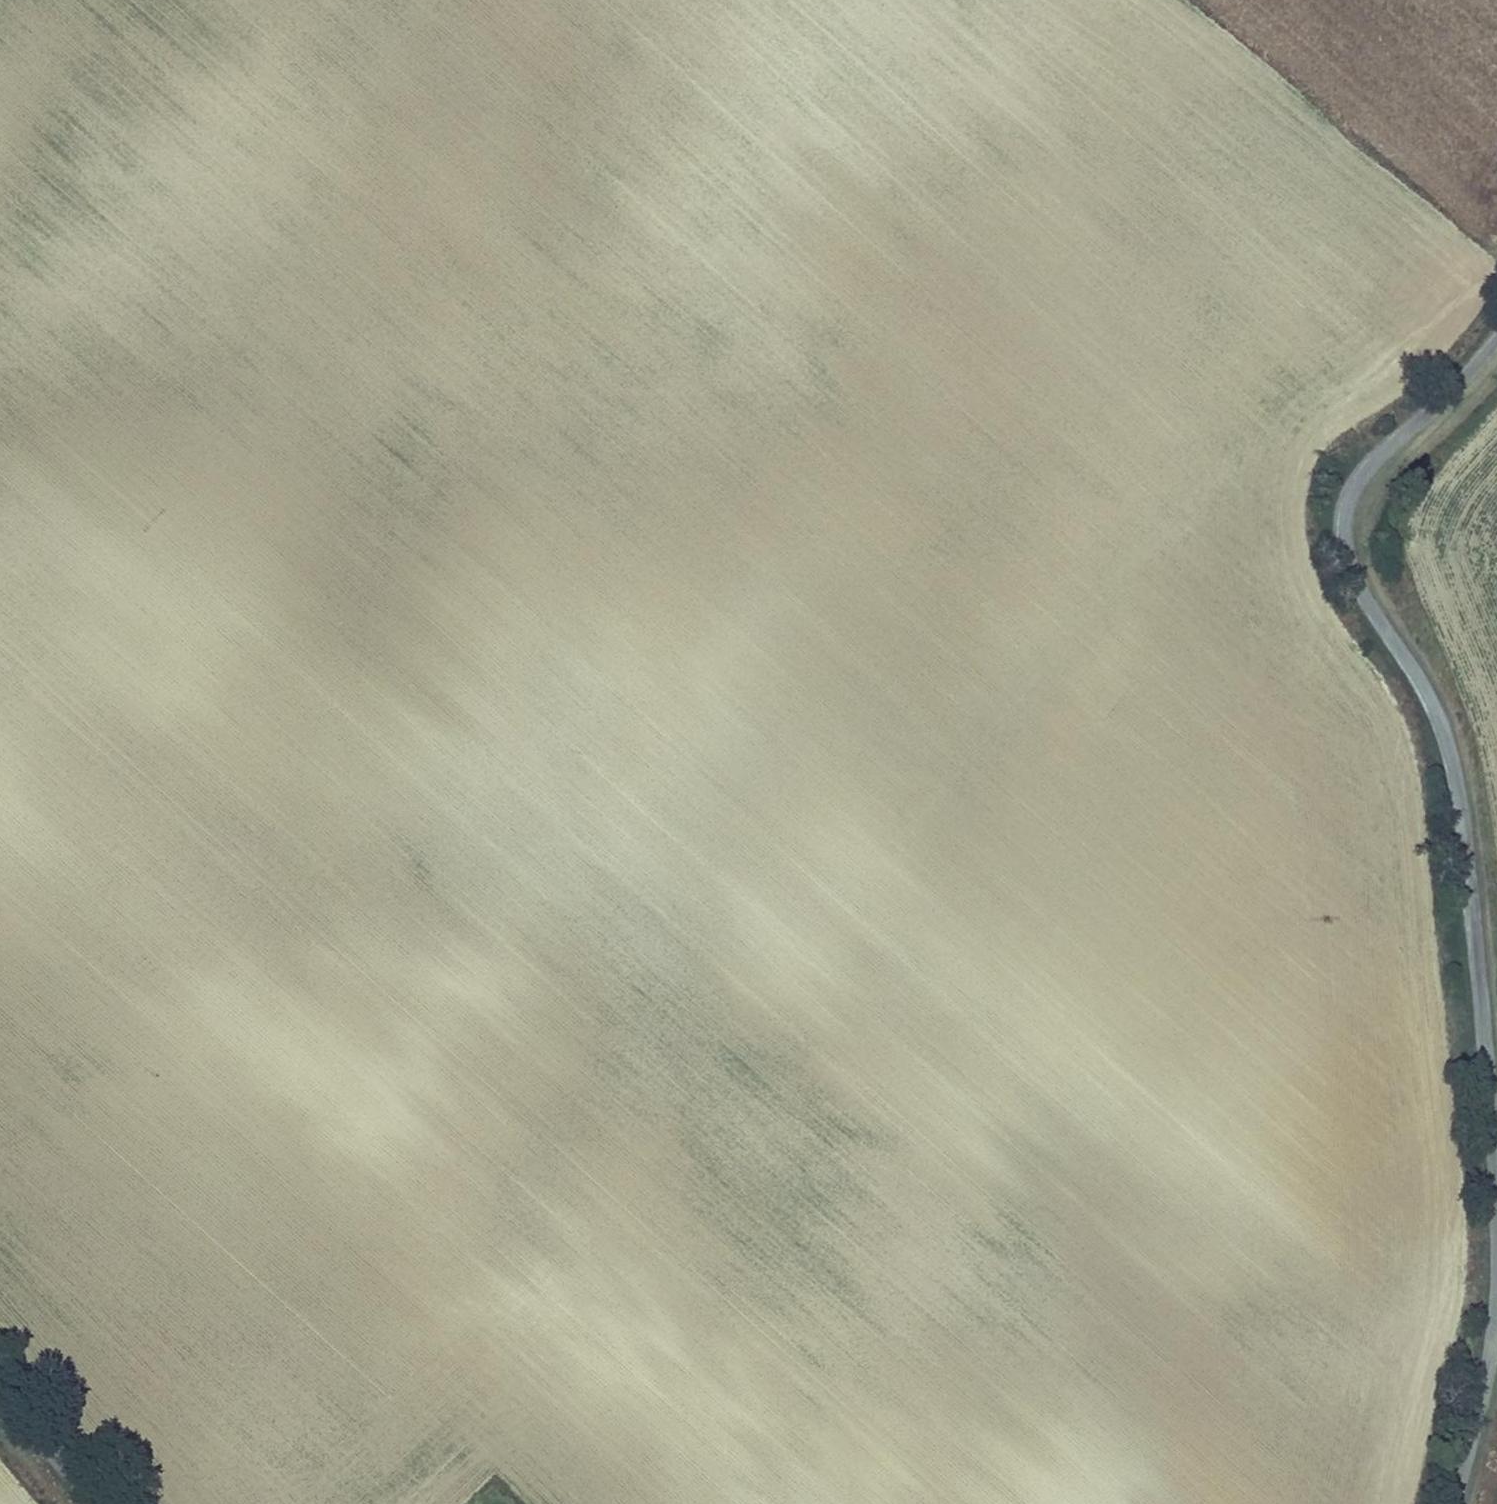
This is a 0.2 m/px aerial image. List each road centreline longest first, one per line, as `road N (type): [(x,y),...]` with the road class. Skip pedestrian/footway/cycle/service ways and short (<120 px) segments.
road 1 (unclassified): [(1496,1183),(1480,978),(1446,729),(1356,581),(1344,546),(1353,483),(1496,338)]
road 2 (unclassified): [(1453,1503),(1496,1302)]
road 3 (tertiary): [(0,1392),(96,1503)]

